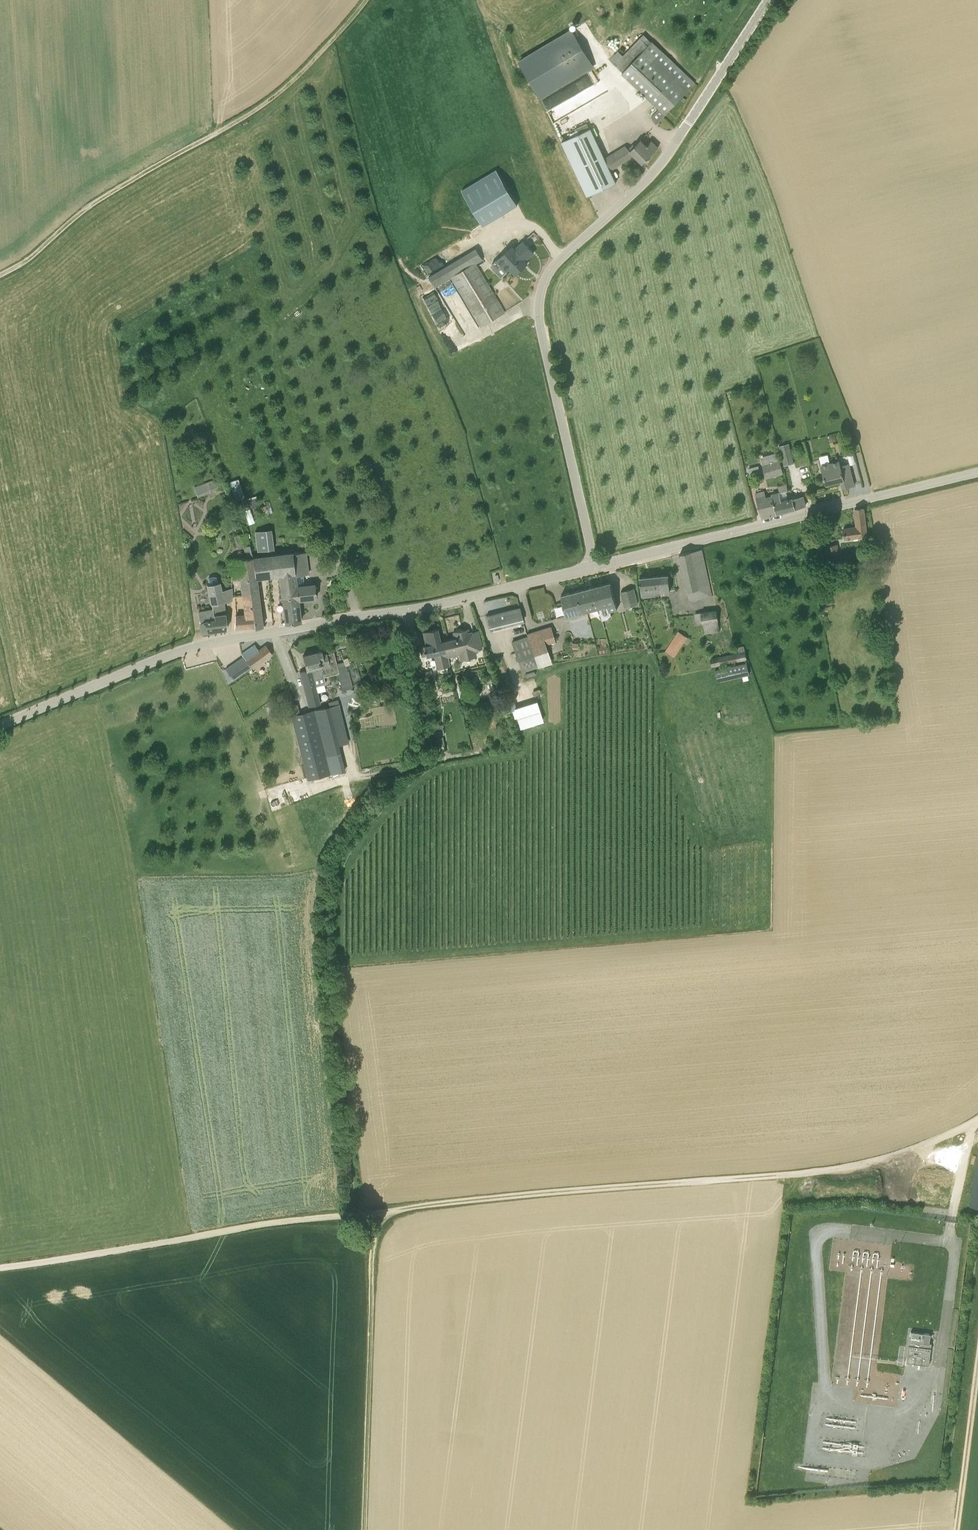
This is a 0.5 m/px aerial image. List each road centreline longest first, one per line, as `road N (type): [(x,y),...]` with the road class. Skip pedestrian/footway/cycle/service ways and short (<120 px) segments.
road 1 (unclassified): [(595,566),(541,327),(543,282),(655,170),(768,0)]
road 2 (track): [(407,610),(421,749),(347,839),(325,896),(355,1215)]
road 3 (tertiary): [(0,724),(195,646),(419,608),(595,566)]
road 4 (track): [(375,1213),(832,1169),(903,1152),(977,1118)]
road 5 (track): [(366,0),(275,95),(98,200),(0,275)]
road 6 (tertiary): [(595,566),(977,472)]
road 7 (track): [(375,1213),(0,1266)]
road 8 (track): [(375,1213),(364,1529)]
road 9 (track): [(977,1371),(959,1529)]

